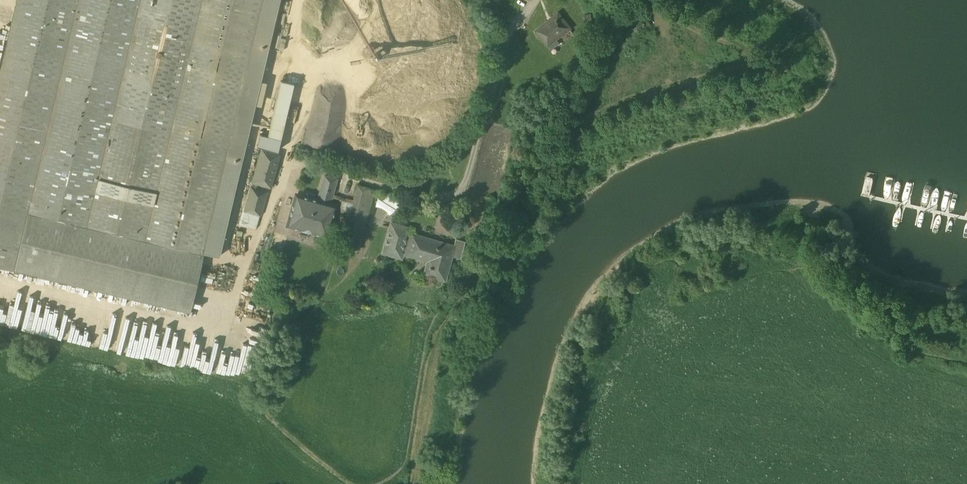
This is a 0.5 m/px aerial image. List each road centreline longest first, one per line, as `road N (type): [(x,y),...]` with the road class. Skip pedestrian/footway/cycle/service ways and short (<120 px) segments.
road 1 (unclassified): [(537,0),(510,34),(460,191),(433,197),(302,164)]
road 2 (track): [(966,361),(907,351),(847,306)]

